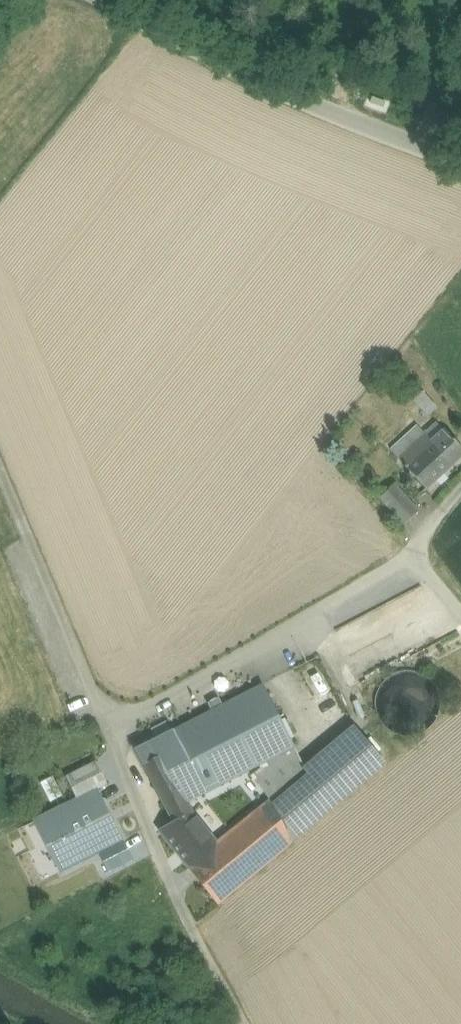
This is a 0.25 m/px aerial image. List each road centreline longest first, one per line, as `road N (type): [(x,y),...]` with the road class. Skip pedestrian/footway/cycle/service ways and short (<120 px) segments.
road 1 (unclassified): [(99,0),(272,88),(460,162)]
road 2 (unclassified): [(107,725),(424,548)]
road 3 (unclassified): [(107,725),(192,930),(250,1023)]
road 4 (unclassified): [(0,467),(107,725)]

